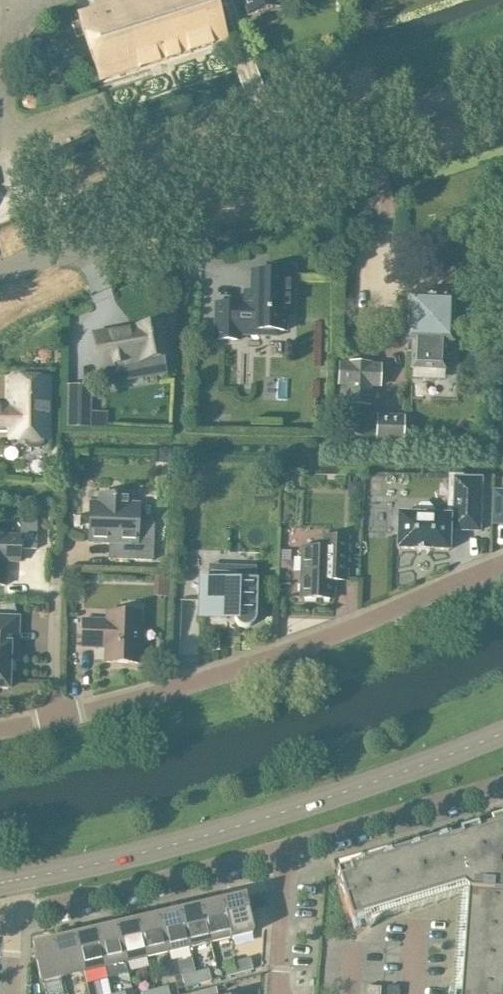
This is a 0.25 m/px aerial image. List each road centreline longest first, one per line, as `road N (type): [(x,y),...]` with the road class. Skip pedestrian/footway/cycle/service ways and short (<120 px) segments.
road 1 (unclassified): [(0,270),(502,81)]
road 2 (residential): [(502,564),(239,674),(0,730)]
road 3 (residential): [(17,879),(204,834),(502,731)]
road 4 (residential): [(15,914),(287,848)]
road 5 (residential): [(287,848),(502,783)]
road 6 (residential): [(287,848),(276,993)]

